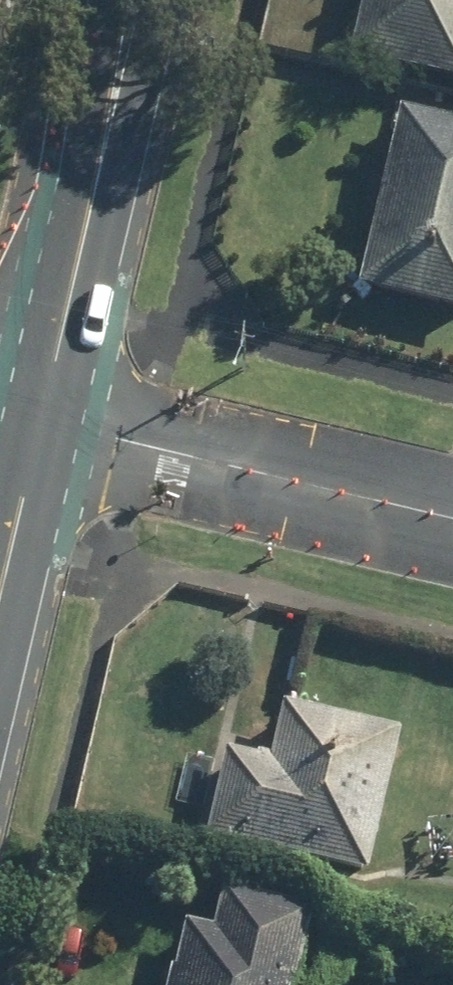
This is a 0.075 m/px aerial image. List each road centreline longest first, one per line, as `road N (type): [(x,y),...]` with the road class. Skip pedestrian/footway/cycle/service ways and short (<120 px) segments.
road 1 (tertiary): [(133,0),(38,420)]
road 2 (residential): [(452,519),(38,420)]
road 3 (tertiary): [(38,420),(0,591)]

